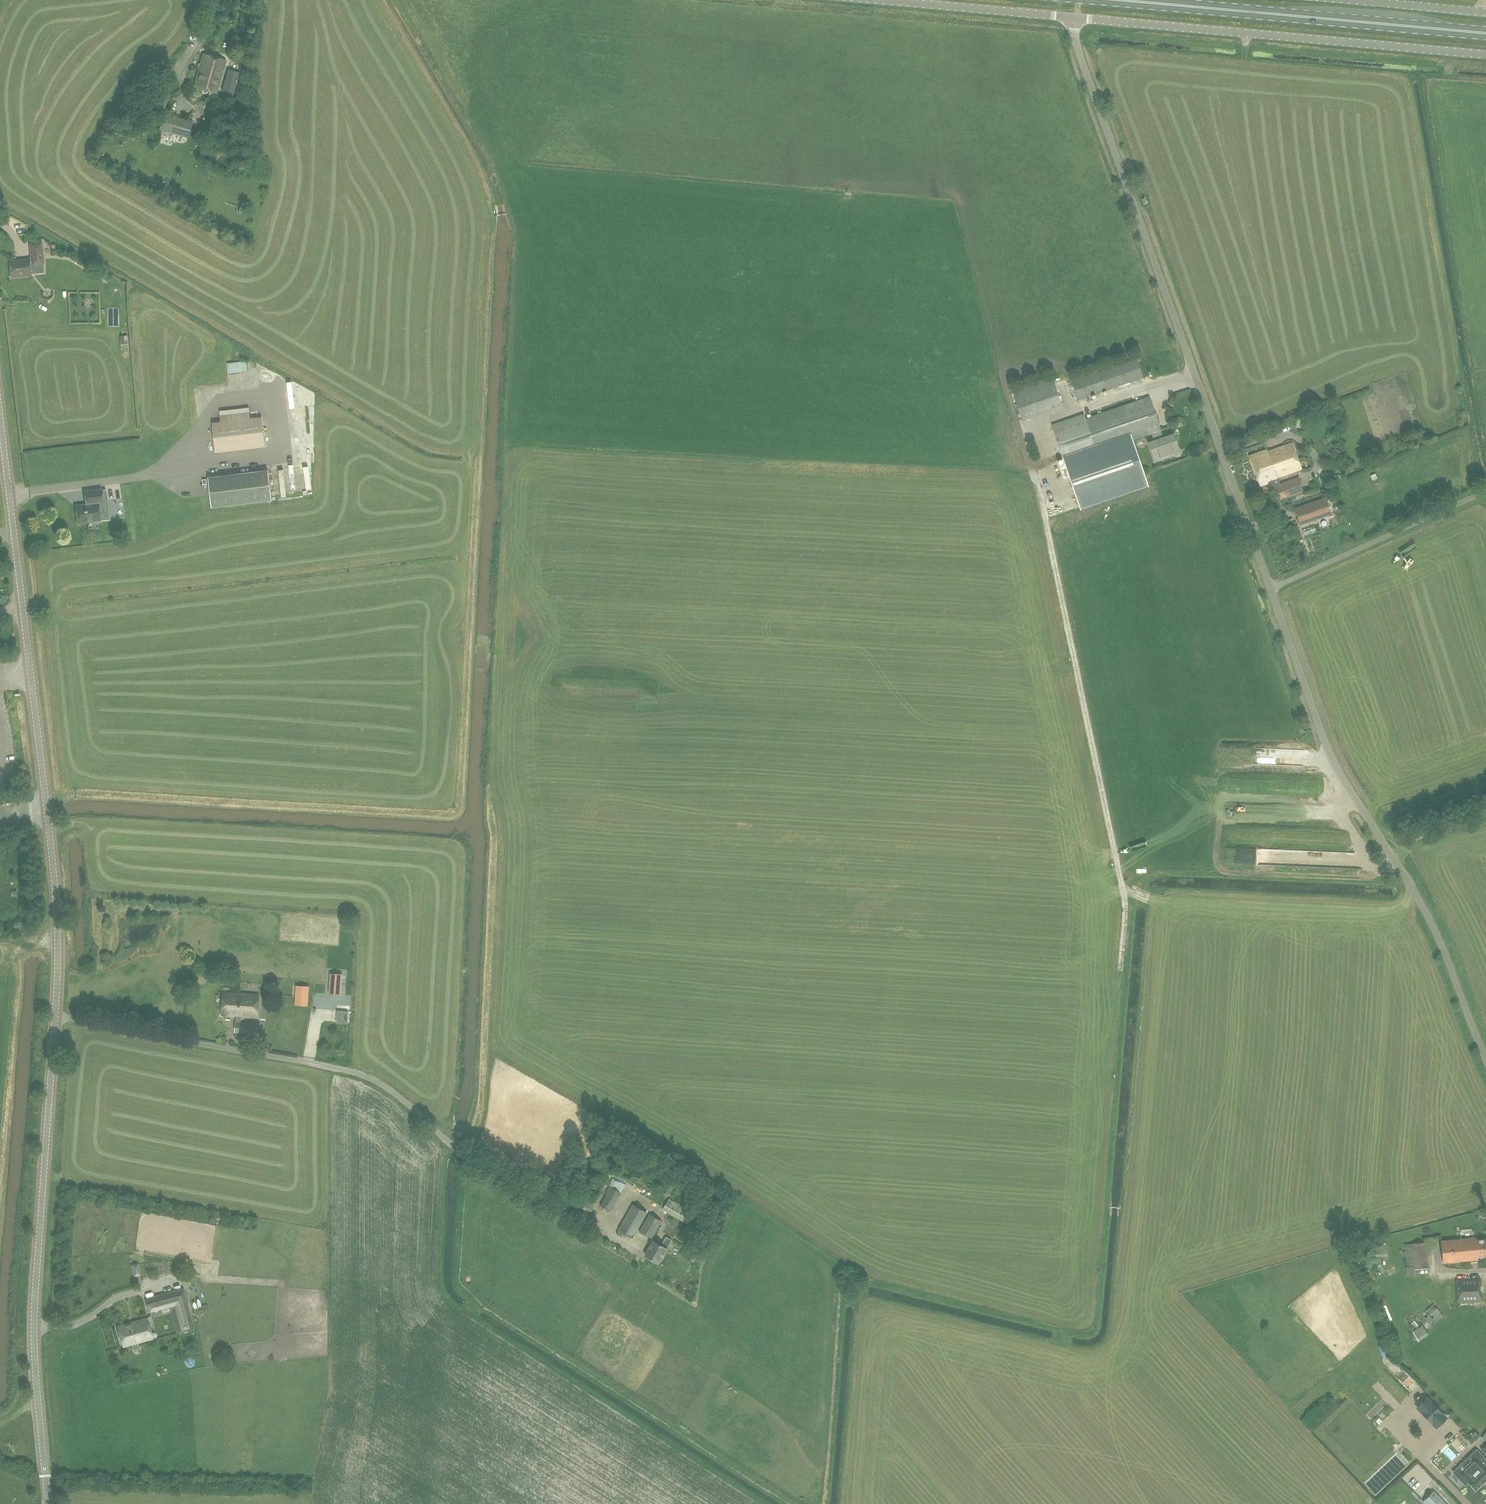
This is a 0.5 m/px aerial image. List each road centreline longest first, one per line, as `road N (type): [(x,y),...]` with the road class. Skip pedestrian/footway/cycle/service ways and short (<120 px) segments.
road 1 (tertiary): [(56,1016),(58,898),(0,413)]
road 2 (unclassified): [(1272,590),(1074,18)]
road 3 (unknown): [(45,1155),(379,1217),(390,1250),(390,1317),(358,1369),(339,1449)]
road 4 (unclassified): [(1485,1058),(1424,907),(1328,748),(1272,590)]
road 5 (tertiary): [(48,1503),(35,1330),(56,1016)]
road 6 (unknown): [(340,1503),(339,1449),(550,1430),(578,1435),(719,1503)]
road 7 (unclassified): [(450,1143),(390,1090),(354,1073),(56,1016)]
road 8 (unclassified): [(1485,54),(1074,18)]
road 9 (primary): [(1485,34),(1107,0)]
road 10 (unclassified): [(1272,590),(1485,494)]
road 11 (unclassified): [(1074,18),(880,0)]
road 12 (unclassified): [(1485,11),(1344,0)]

